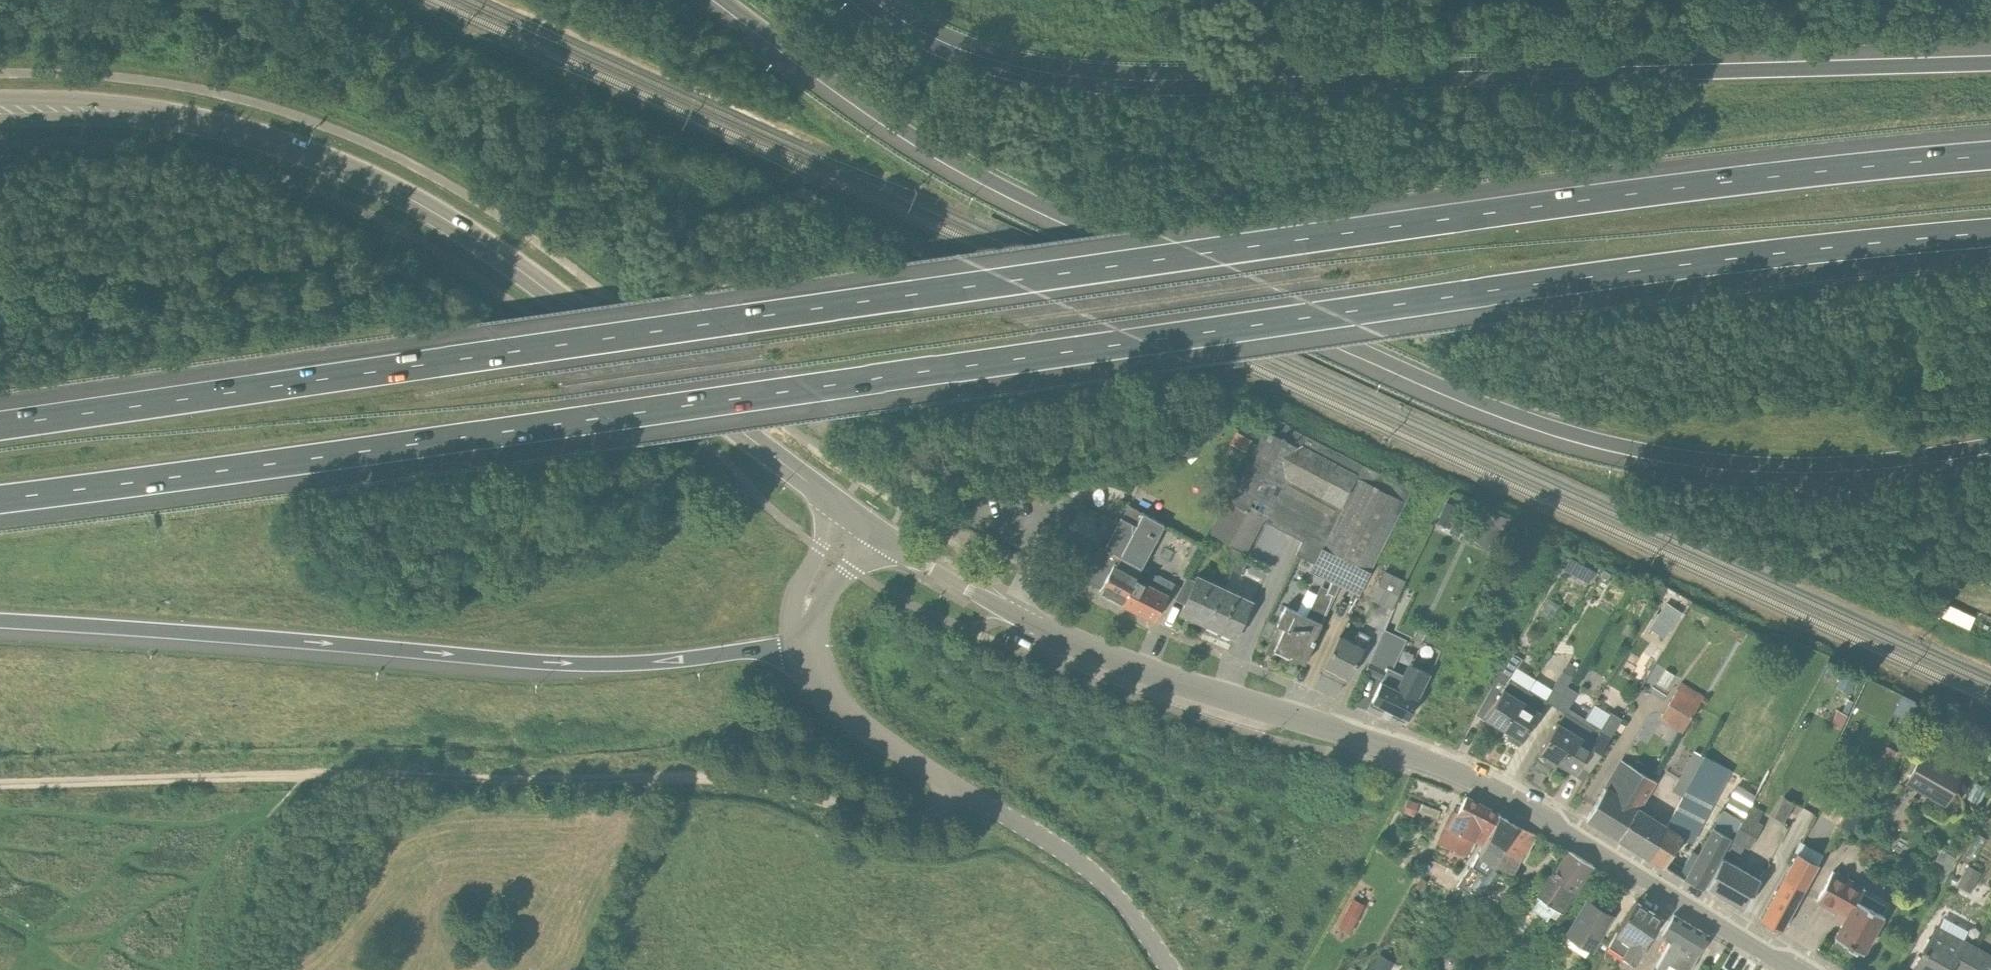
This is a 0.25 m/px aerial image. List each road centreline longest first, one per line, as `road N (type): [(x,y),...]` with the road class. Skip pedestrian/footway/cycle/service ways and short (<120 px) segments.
road 1 (motorway): [(1990,153),(1632,190),(0,424)]
road 2 (motorway): [(0,501),(1500,292),(1990,237)]
road 3 (motorway): [(725,0),(959,163),(1357,355),(1483,406),(1617,446),(1719,463),(1846,465),(1990,448)]
road 4 (motorway): [(1990,66),(1108,88),(969,64),(899,30),(863,0)]
road 5 (tertiary): [(1797,969),(1477,782),(1111,658),(878,537)]
road 6 (tertiary): [(839,511),(507,259),(394,191),(326,161),(191,120),(0,110)]
road 7 (motorway): [(0,620),(609,664),(805,642)]
road 8 (track): [(795,791),(711,777),(278,775),(0,784)]
road 9 (unclassified): [(1168,969),(1091,871),(858,723),(820,683),(805,642)]
road 10 (tertiary): [(839,511),(798,582),(794,600),(805,642)]
road 11 (tertiary): [(805,642),(822,595),(878,537)]

